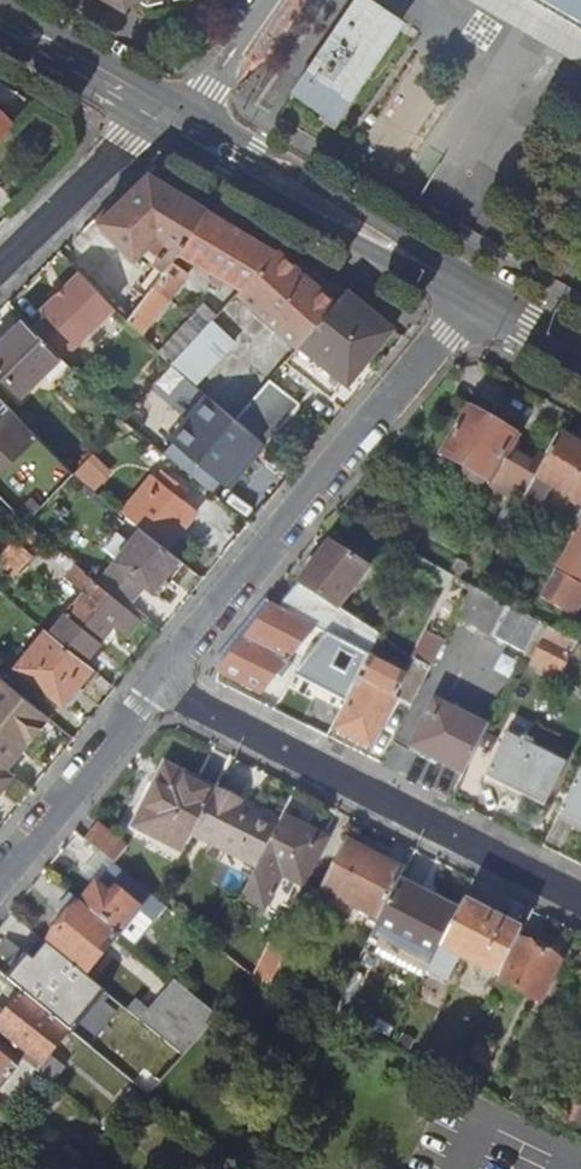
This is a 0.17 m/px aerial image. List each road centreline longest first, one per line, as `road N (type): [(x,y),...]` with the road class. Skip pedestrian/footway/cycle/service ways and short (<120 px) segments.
road 1 (residential): [(158,684),(473,300)]
road 2 (residential): [(580,899),(158,684)]
road 3 (secondary): [(179,128),(473,300)]
road 4 (residential): [(0,877),(158,684)]
road 5 (residential): [(150,112),(0,260)]
road 6 (secondary): [(0,22),(150,112)]
road 7 (residential): [(179,128),(274,0)]
road 8 (secondary): [(473,300),(580,359)]

